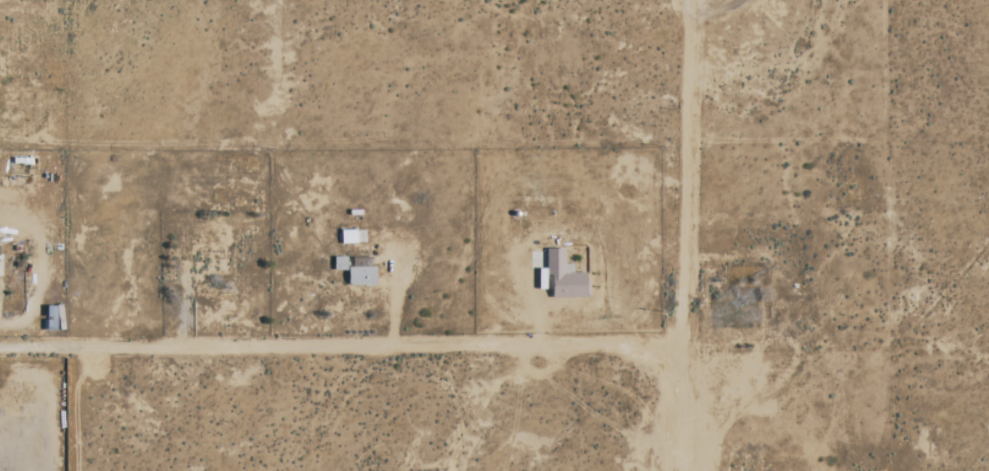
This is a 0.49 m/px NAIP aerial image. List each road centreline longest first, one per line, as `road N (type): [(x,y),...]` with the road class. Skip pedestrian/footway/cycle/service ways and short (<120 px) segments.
road 1 (track): [(0,331),(630,329),(691,345)]
road 2 (track): [(691,470),(682,0)]

